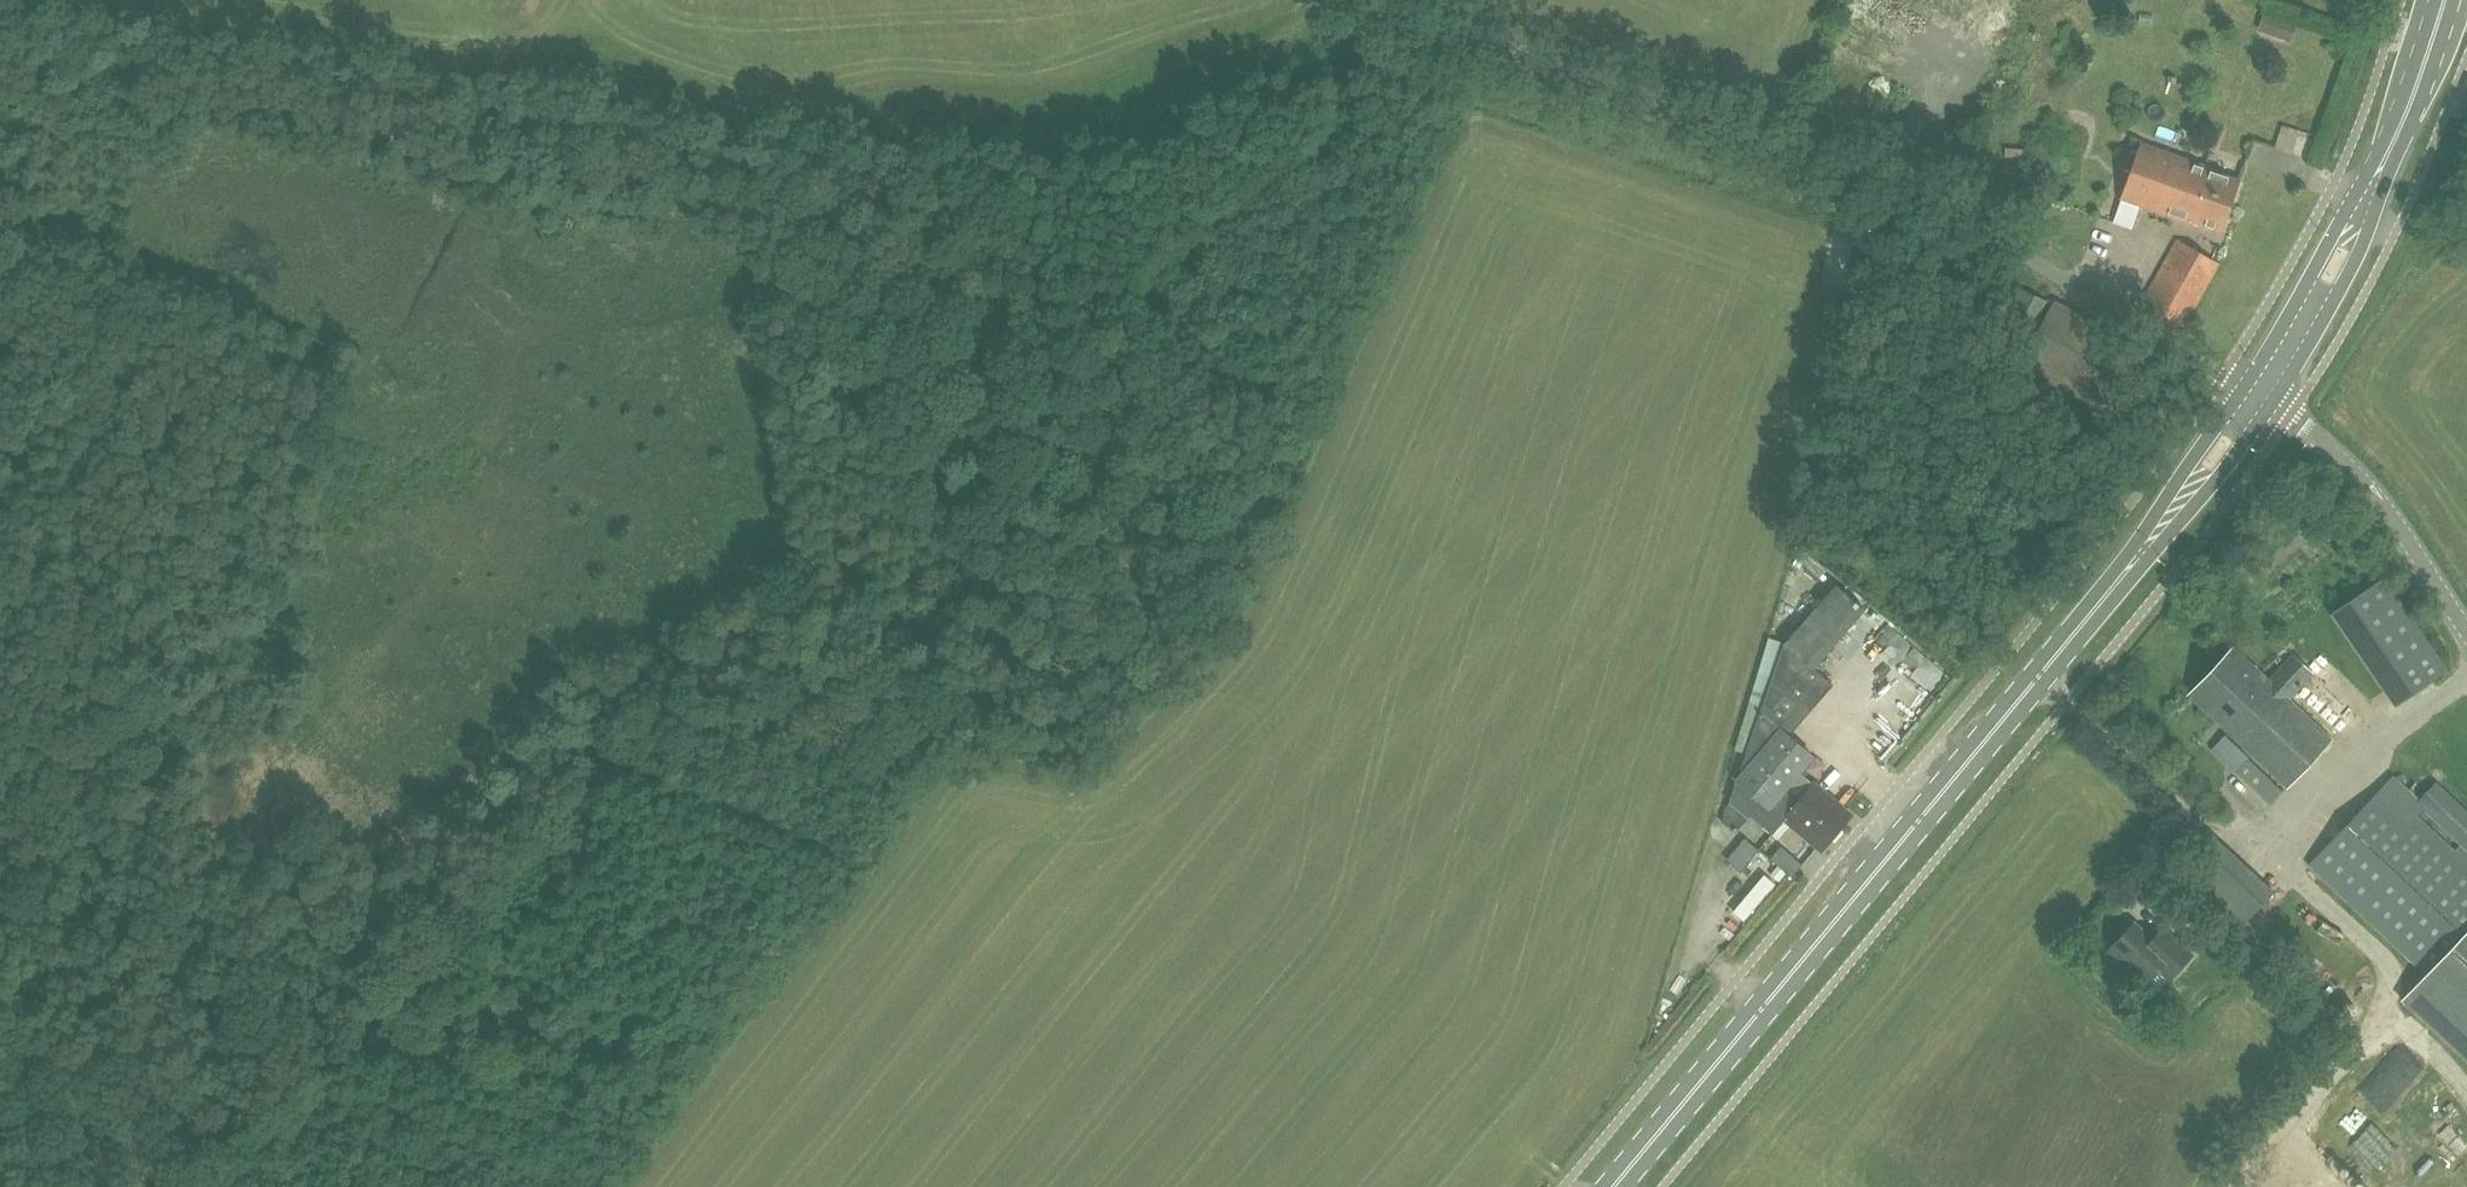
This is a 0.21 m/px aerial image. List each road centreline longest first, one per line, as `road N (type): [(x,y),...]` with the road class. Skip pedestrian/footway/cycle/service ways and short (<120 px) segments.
road 1 (secondary): [(1615,1186),(2158,535),(2260,398)]
road 2 (unclassified): [(2260,398),(1917,192),(1401,18),(1376,0)]
road 3 (secondary): [(2260,398),(2399,138),(2440,0)]
road 4 (unclassified): [(2466,622),(2360,477),(2260,398)]
road 5 (track): [(2298,1156),(2414,1050),(2437,1054),(2466,1094)]

